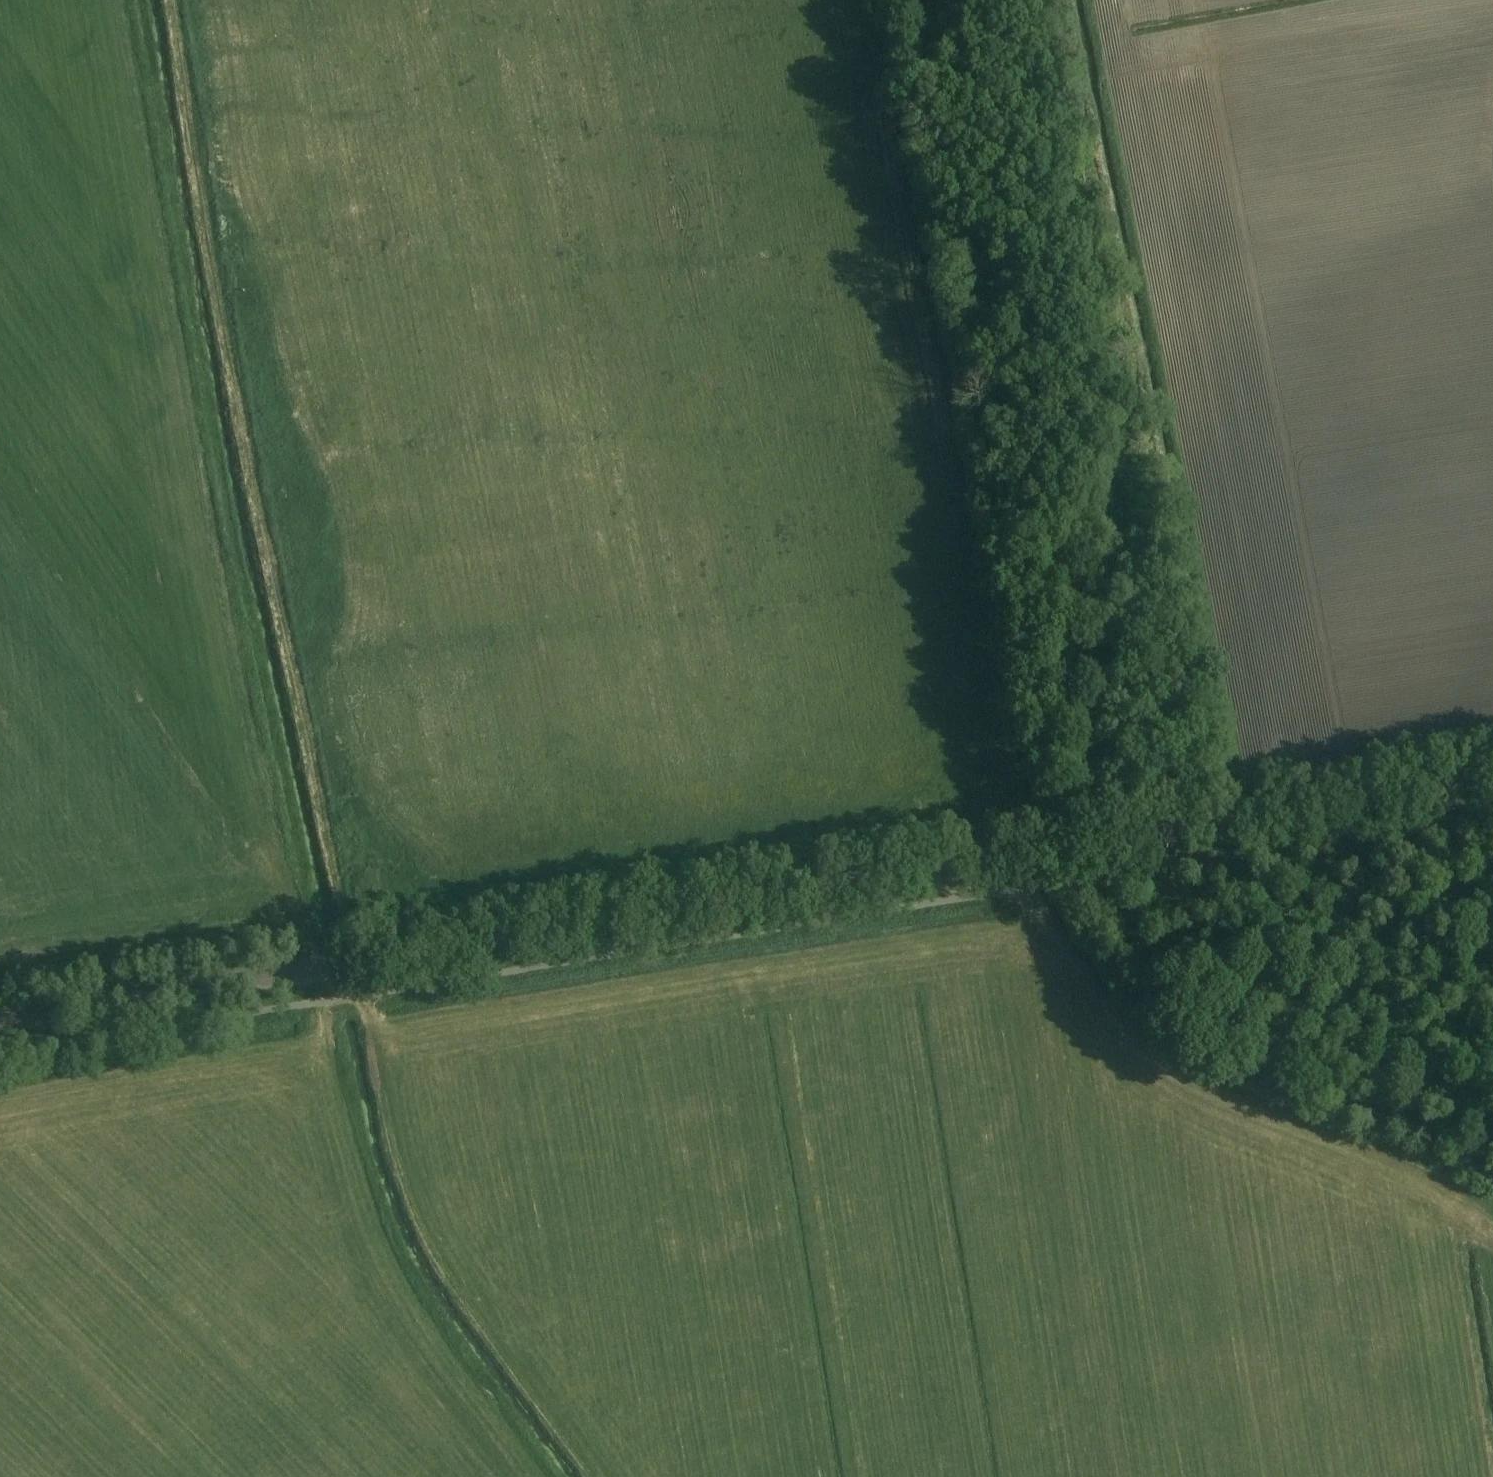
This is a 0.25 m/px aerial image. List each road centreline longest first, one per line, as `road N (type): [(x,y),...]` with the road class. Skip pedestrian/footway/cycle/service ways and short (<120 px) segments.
road 1 (tertiary): [(0,1021),(1492,783)]

